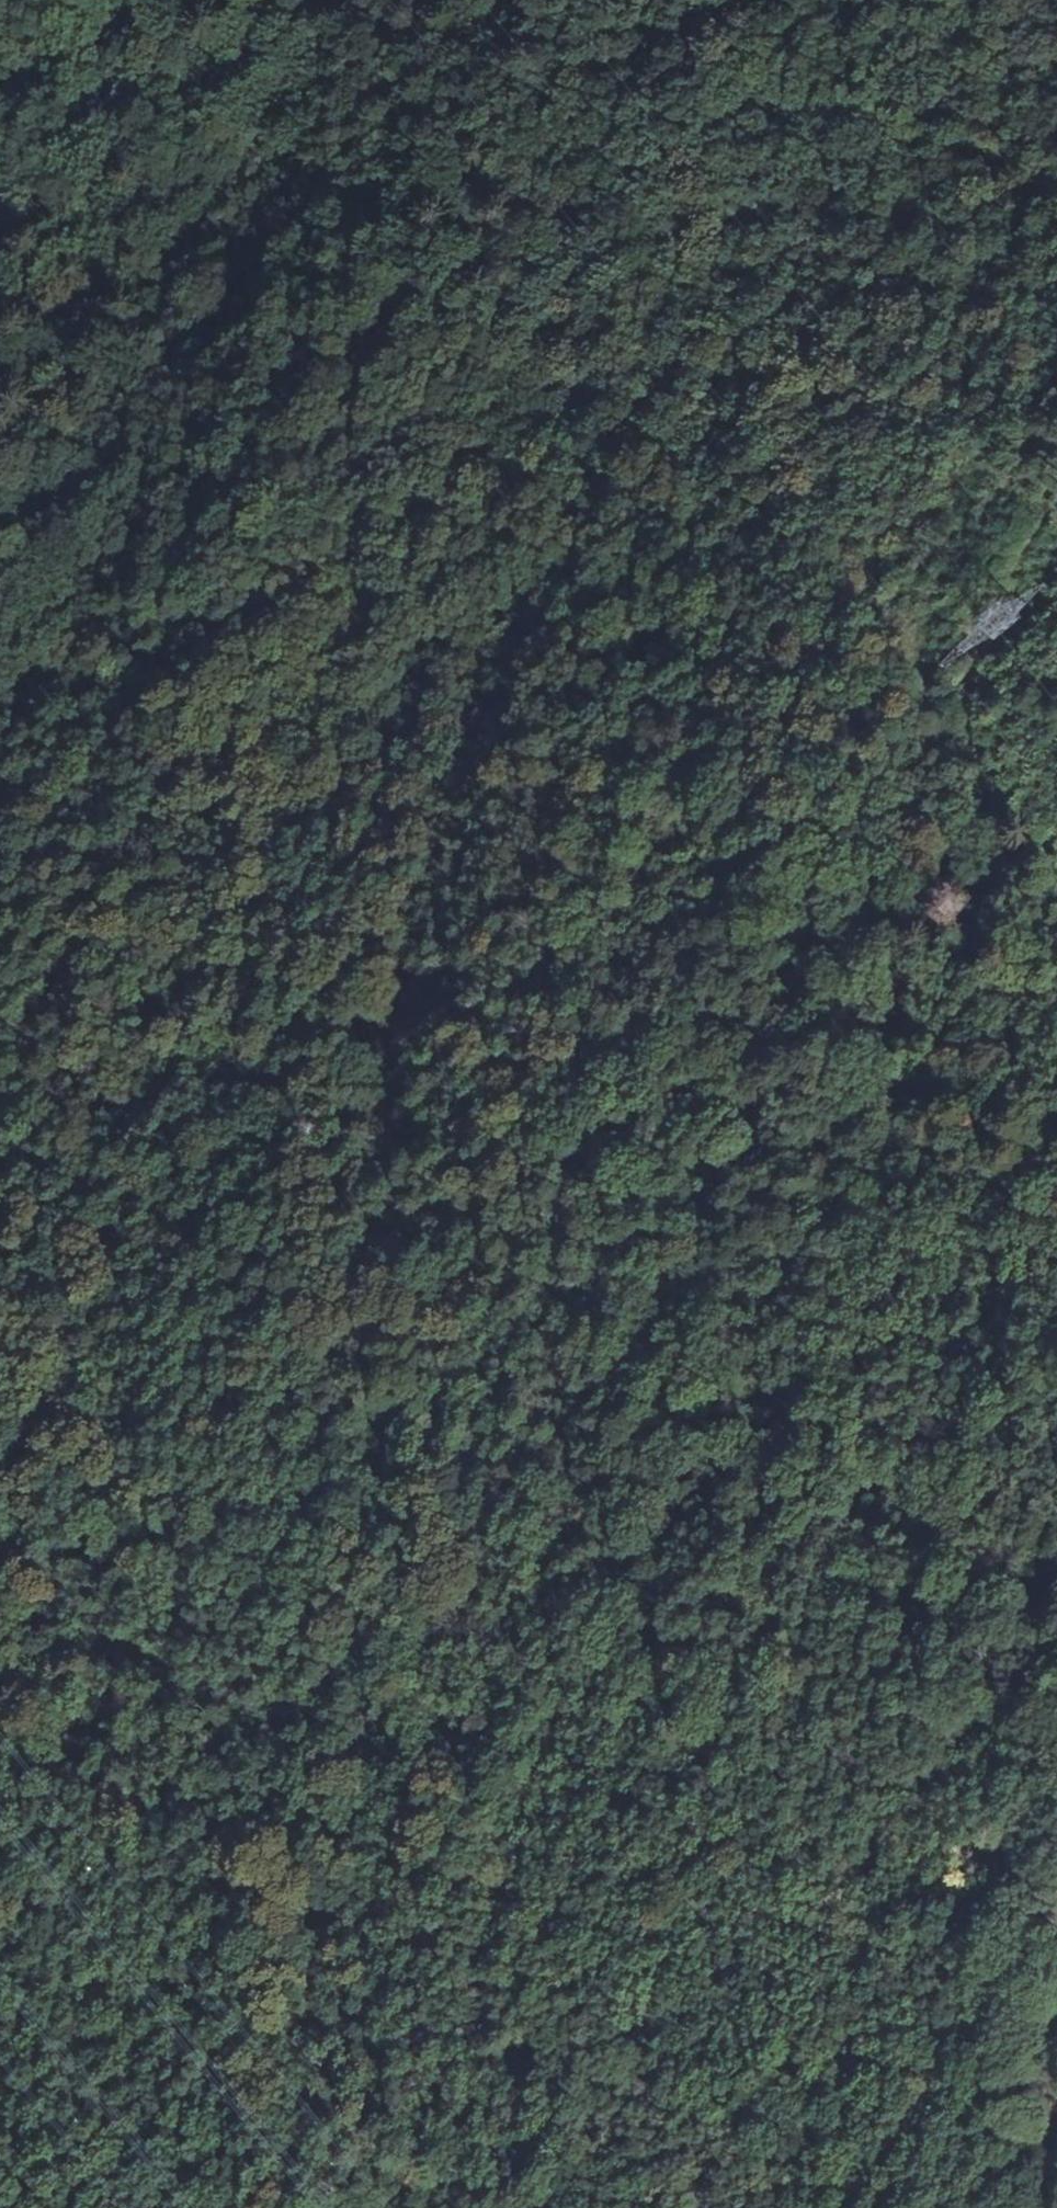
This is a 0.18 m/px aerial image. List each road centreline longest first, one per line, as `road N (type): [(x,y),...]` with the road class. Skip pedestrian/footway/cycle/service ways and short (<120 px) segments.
road 1 (track): [(1056,1943),(955,2054),(836,2207)]

